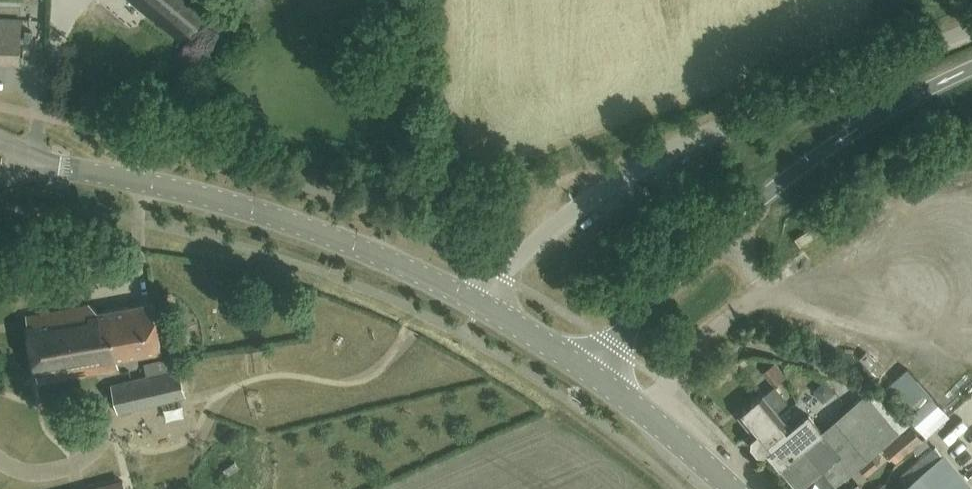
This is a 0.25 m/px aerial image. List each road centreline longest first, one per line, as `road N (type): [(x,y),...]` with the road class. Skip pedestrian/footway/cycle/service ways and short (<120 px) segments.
road 1 (unclassified): [(480,306),(540,240),(666,152),(971,30)]
road 2 (trunk): [(971,71),(896,106),(805,165),(744,215),(588,374)]
road 3 (secondary): [(480,306),(259,212),(56,169)]
road 4 (secondary): [(734,488),(588,374)]
road 5 (secondary): [(588,374),(480,306)]

